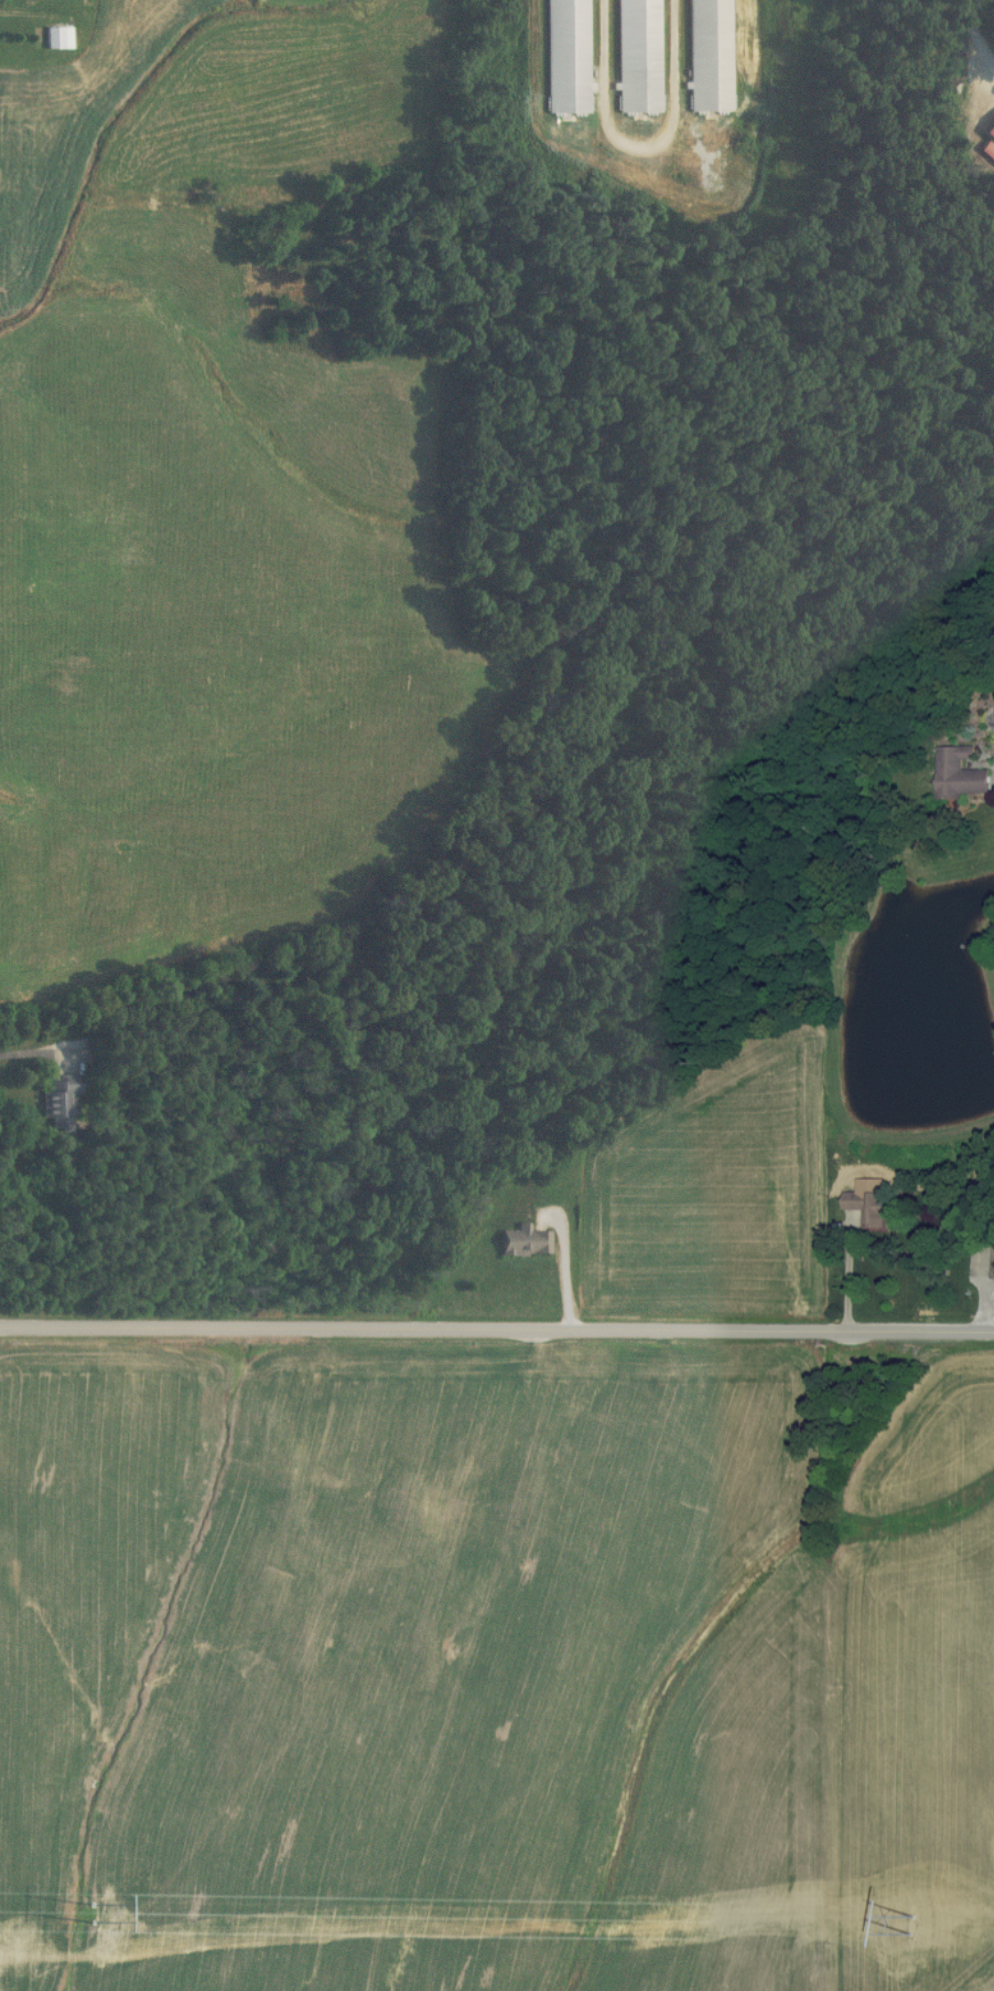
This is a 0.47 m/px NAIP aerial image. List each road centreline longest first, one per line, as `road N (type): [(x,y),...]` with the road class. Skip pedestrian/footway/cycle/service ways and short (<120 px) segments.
road 1 (residential): [(0,1326),(993,1330)]

